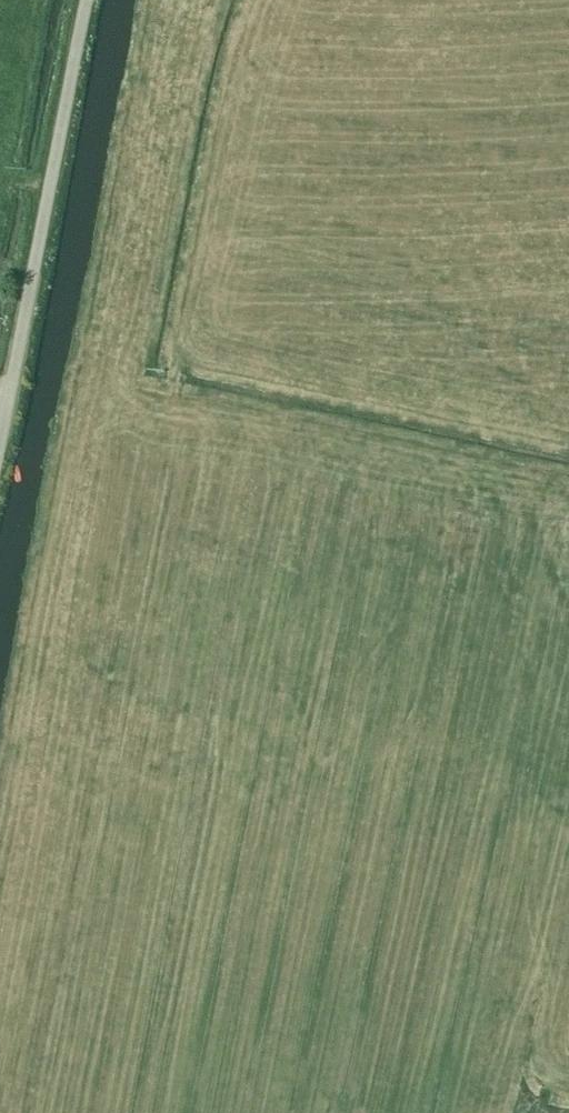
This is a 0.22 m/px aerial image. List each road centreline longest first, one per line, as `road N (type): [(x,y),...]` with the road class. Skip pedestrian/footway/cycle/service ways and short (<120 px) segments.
road 1 (unclassified): [(85,0),(0,439)]

